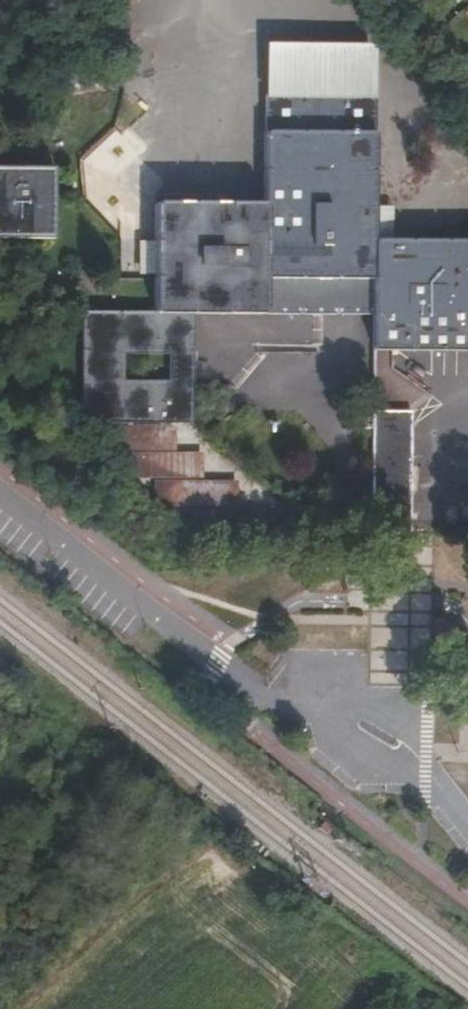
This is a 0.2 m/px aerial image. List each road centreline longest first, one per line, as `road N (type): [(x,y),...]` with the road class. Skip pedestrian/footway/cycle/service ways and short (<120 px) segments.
road 1 (residential): [(0,496),(280,704)]
road 2 (residential): [(412,767),(412,713),(308,671),(280,704)]
road 3 (residential): [(280,704),(359,763),(412,767)]

